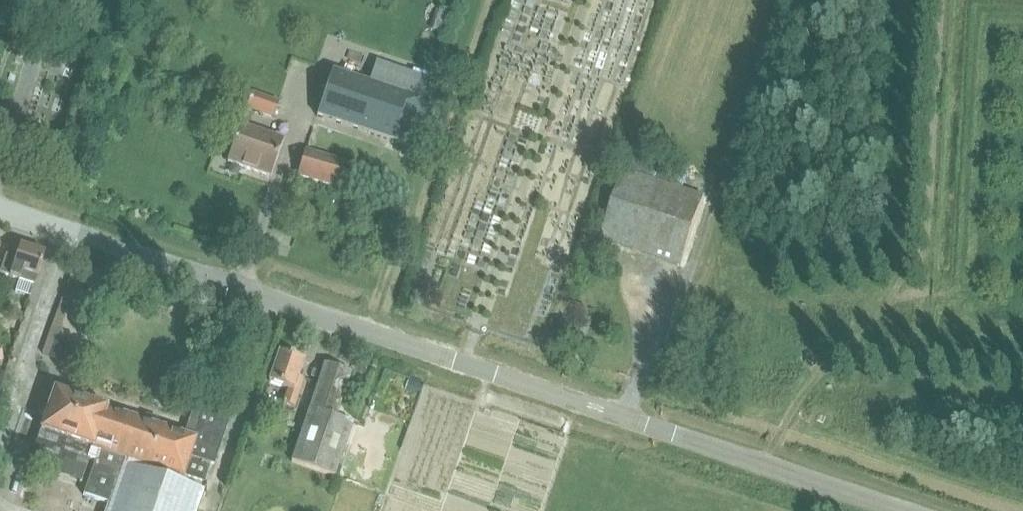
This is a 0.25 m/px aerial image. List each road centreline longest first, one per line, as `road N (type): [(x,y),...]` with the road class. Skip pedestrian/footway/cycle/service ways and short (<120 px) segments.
road 1 (residential): [(659,430),(132,255),(0,203)]
road 2 (unclassified): [(907,510),(659,430)]

